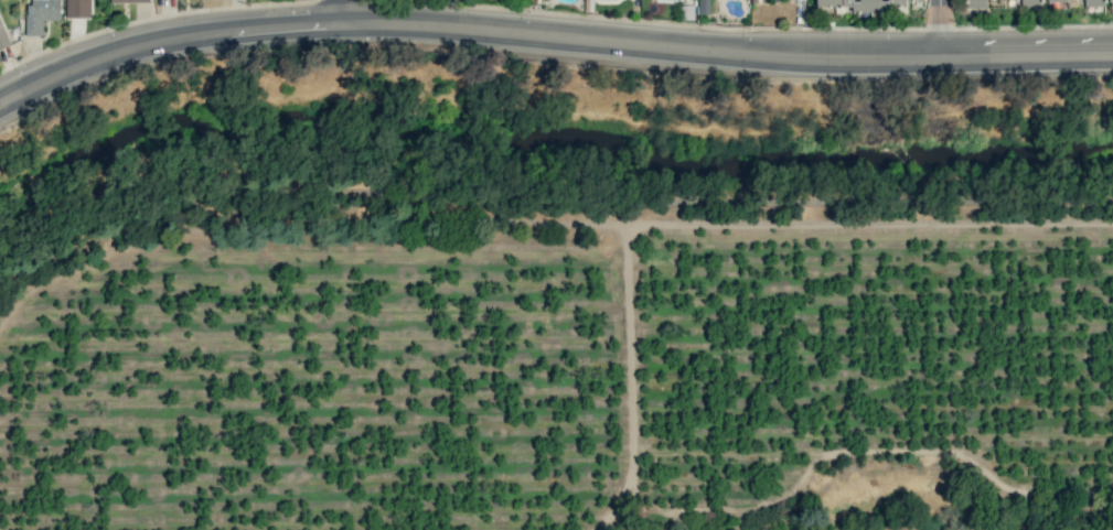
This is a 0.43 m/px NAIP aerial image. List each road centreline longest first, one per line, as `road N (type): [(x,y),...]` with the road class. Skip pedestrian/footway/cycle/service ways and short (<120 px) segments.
road 1 (secondary): [(0,101),(143,46),(342,21),(729,60),(1112,51)]

